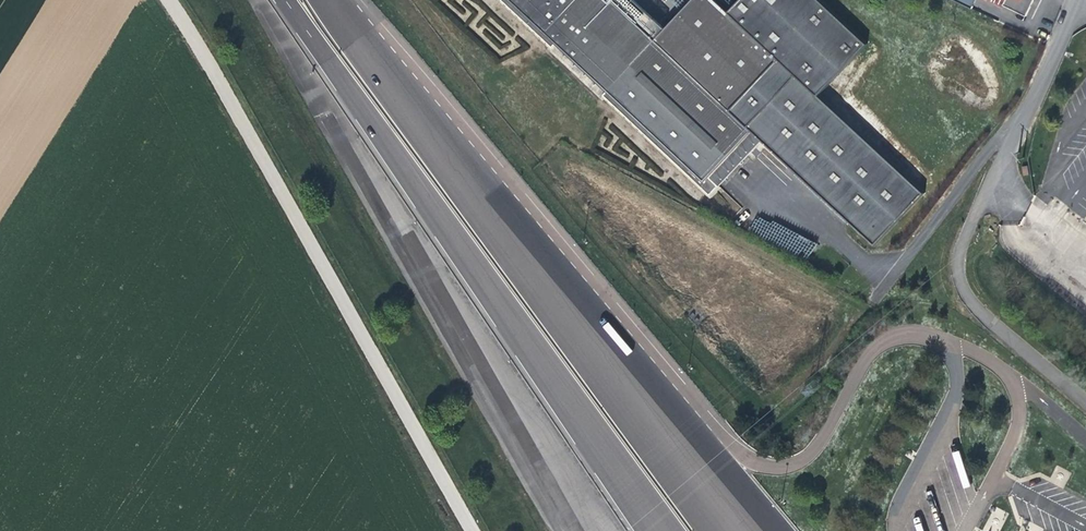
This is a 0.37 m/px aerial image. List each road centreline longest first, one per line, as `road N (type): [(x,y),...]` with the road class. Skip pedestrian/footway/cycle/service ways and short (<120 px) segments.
road 1 (motorway): [(748,530),(332,0)]
road 2 (motorway): [(285,0),(663,530)]
road 3 (unclassified): [(167,0),(468,530)]
road 4 (residential): [(1014,131),(1073,0)]

